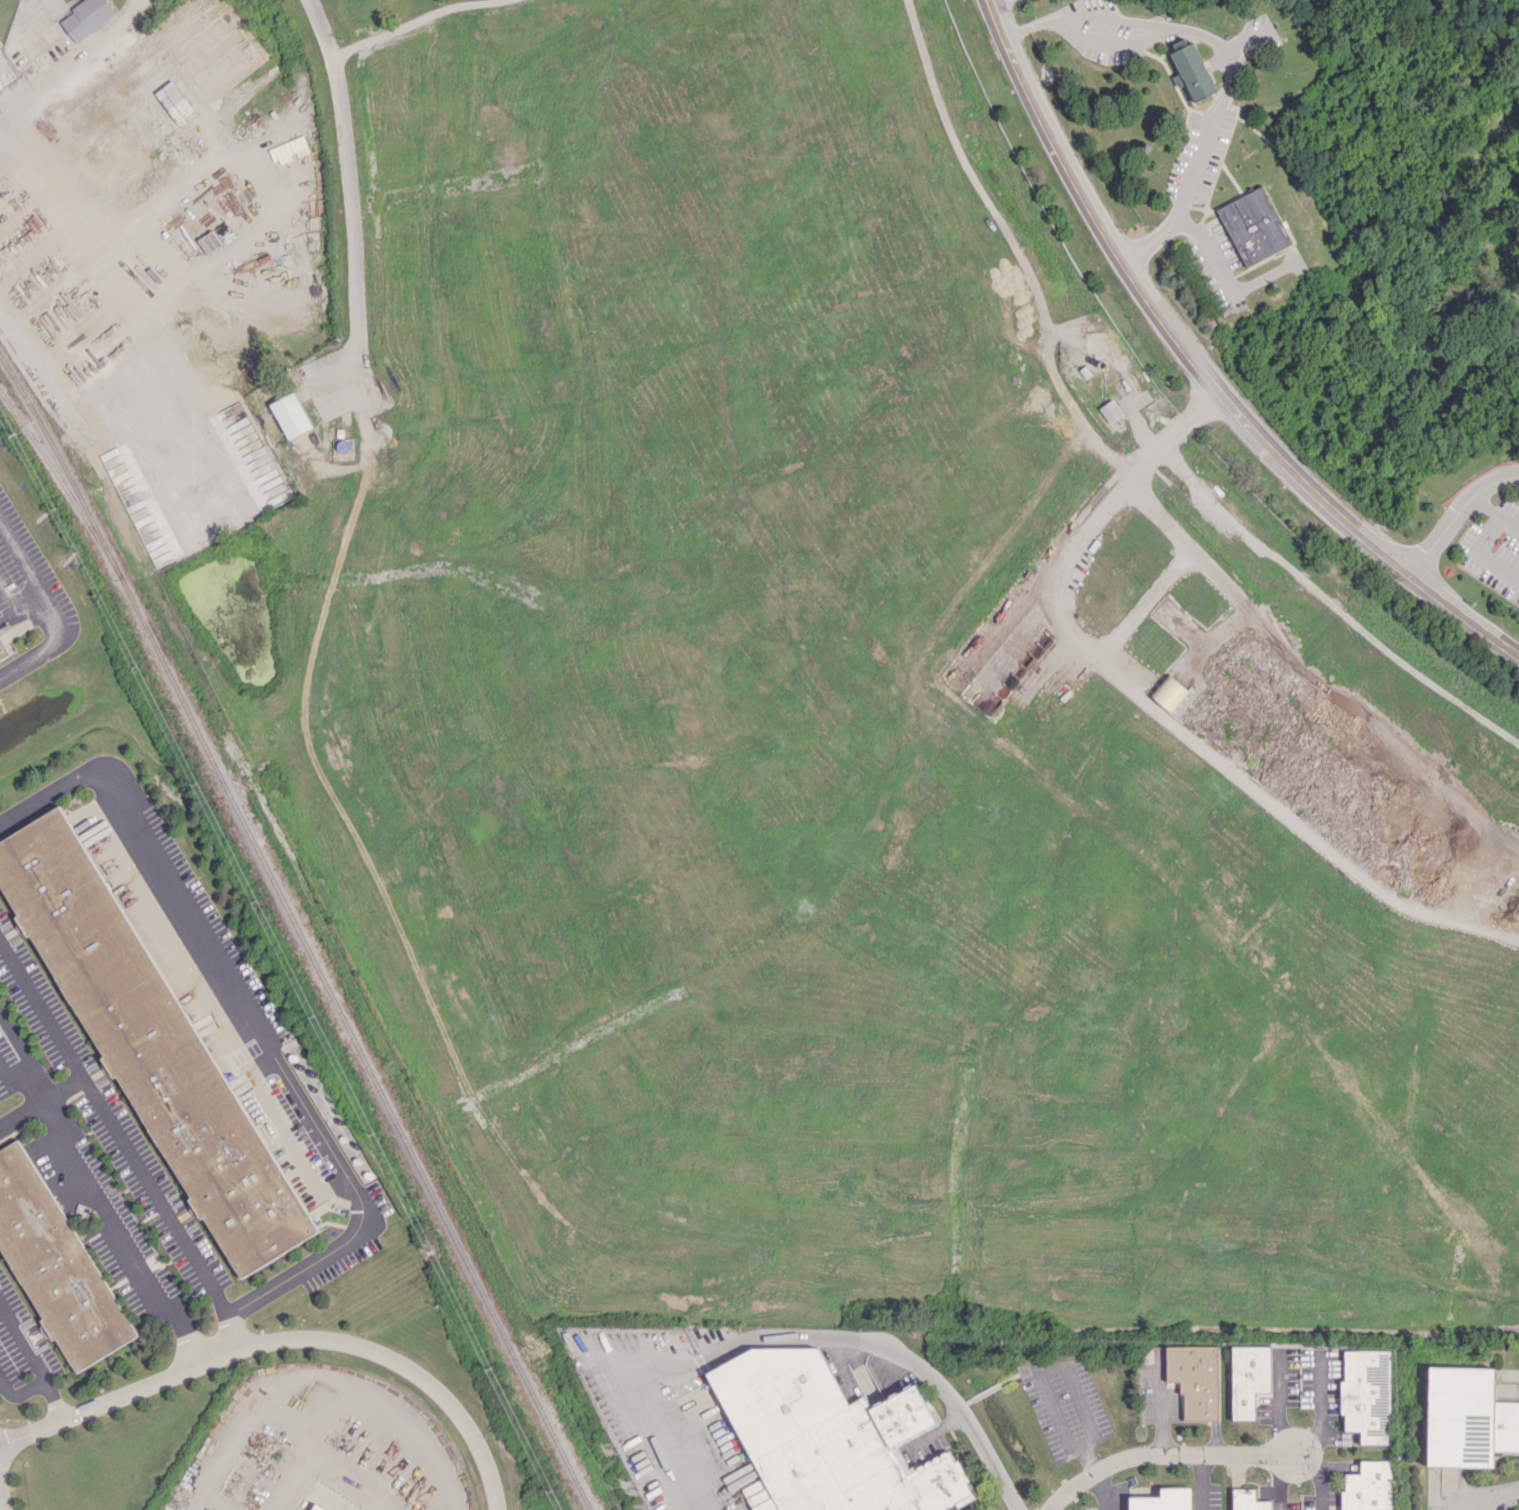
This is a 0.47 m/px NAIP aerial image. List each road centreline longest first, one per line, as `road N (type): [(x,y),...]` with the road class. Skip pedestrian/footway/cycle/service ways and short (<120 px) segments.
road 1 (residential): [(1518,651),(1369,543),(1216,387),(1107,239),(991,0)]
road 2 (residential): [(497,1509),(481,1453),(454,1409),(408,1368),(330,1339),(256,1341),(0,1444)]
road 3 (residential): [(1021,1509),(973,1425),(916,1362),(876,1342),(821,1334),(711,1348)]
road 4 (residential): [(1051,1509),(1101,1464),(1132,1455),(1304,1454)]

